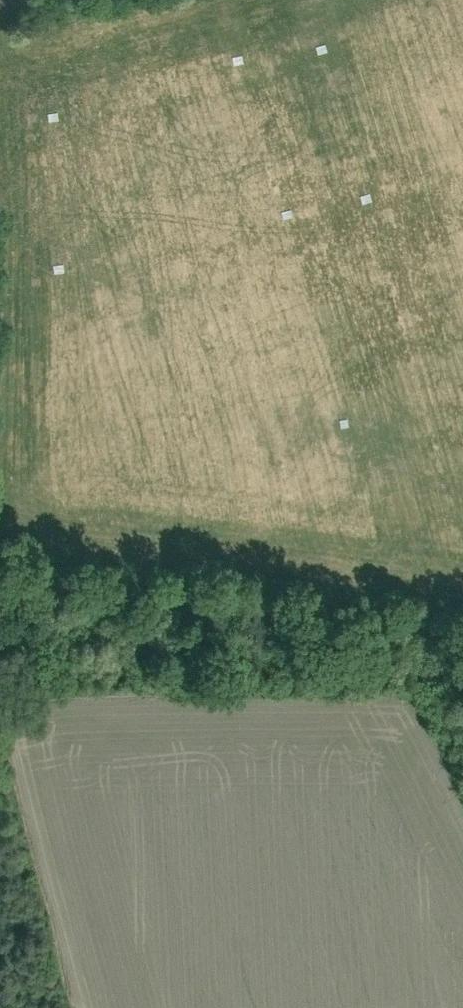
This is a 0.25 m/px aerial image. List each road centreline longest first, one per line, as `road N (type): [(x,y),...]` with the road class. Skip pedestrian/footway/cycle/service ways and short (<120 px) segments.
road 1 (track): [(0,570),(462,636)]

